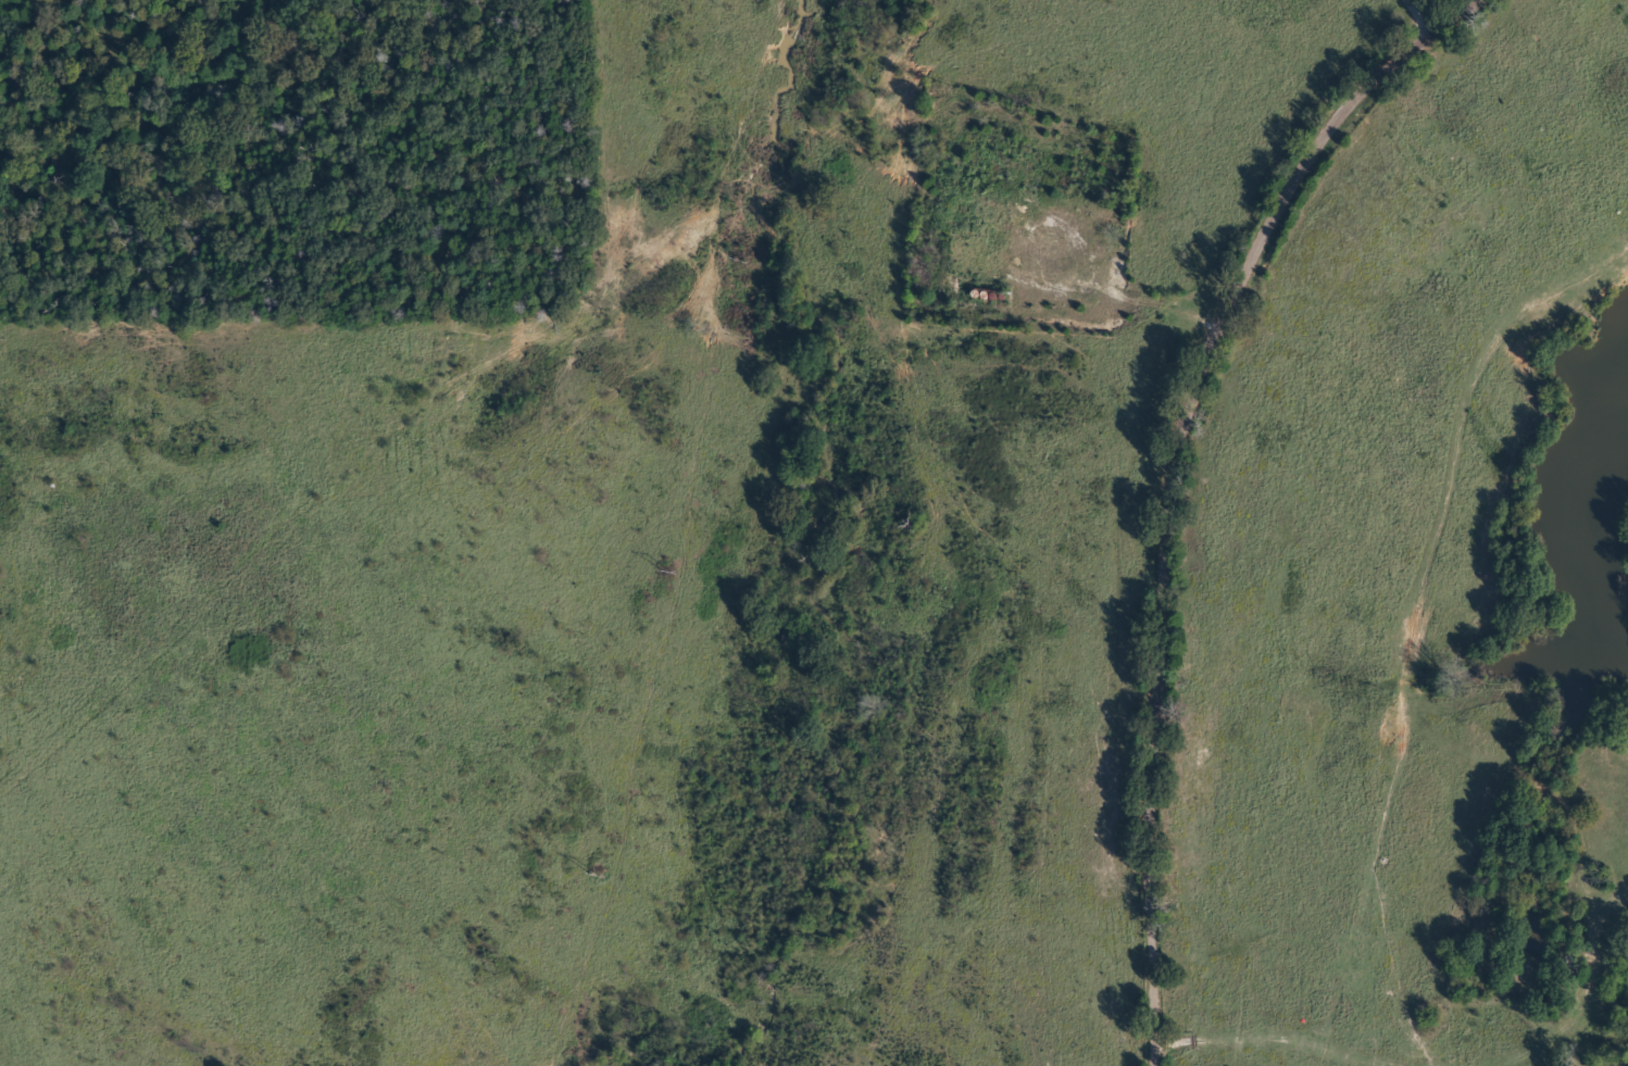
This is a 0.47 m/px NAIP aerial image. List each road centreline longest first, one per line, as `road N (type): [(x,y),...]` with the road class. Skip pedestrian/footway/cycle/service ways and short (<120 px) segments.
road 1 (residential): [(1151,1065),(1154,402),(1176,287),(1312,79),(1437,0)]

